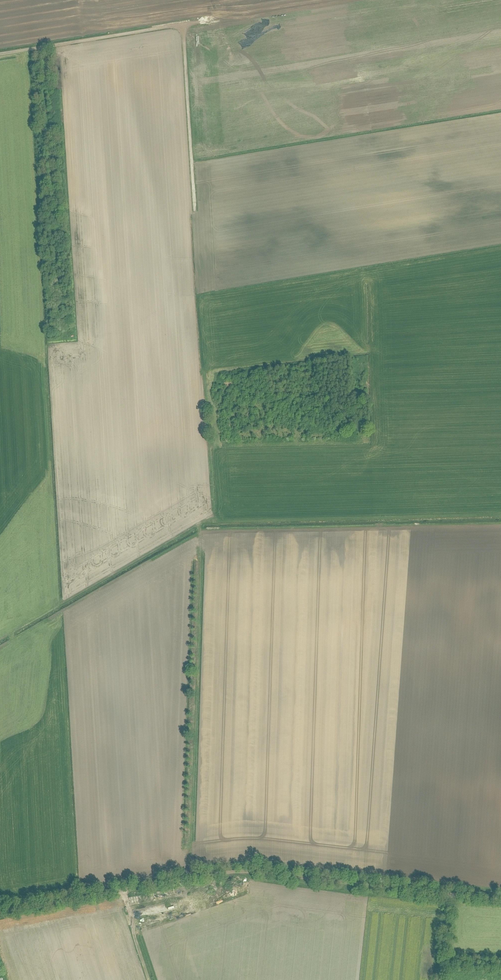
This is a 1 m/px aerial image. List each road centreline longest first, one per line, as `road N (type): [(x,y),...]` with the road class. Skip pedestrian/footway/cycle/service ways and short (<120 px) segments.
road 1 (unclassified): [(0,912),(231,872),(500,897)]
road 2 (track): [(187,879),(209,454)]
road 3 (track): [(0,55),(183,25),(196,208)]

